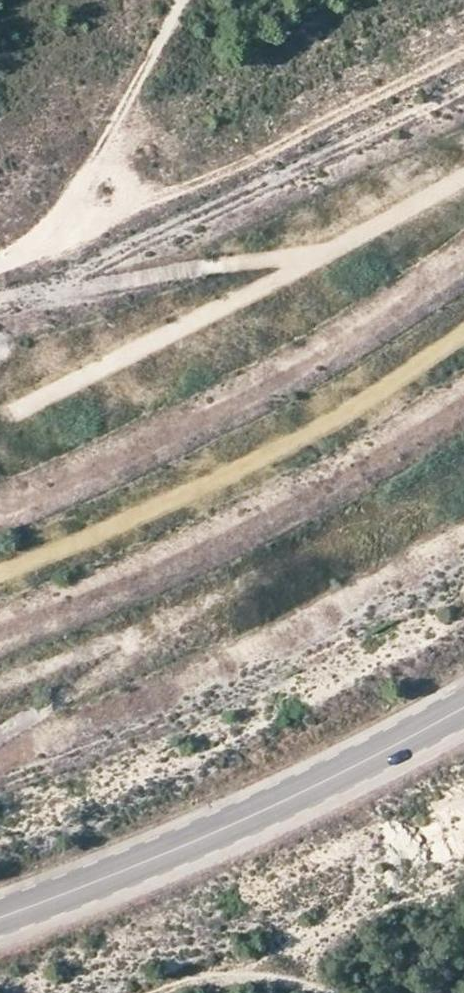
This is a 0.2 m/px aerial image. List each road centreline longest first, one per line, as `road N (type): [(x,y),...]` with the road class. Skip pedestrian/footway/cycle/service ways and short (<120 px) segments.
road 1 (track): [(0,735),(86,690),(140,636),(463,460)]
road 2 (track): [(0,573),(248,465),(343,415),(463,332)]
road 3 (primary): [(0,914),(259,814),(463,710)]
road 4 (track): [(15,257),(463,55)]
road 5 (track): [(0,298),(259,258),(302,260),(463,175)]
road 6 (track): [(463,84),(40,288)]
road 7 (track): [(302,260),(15,413)]
road 8 (track): [(15,257),(76,196),(181,0)]

